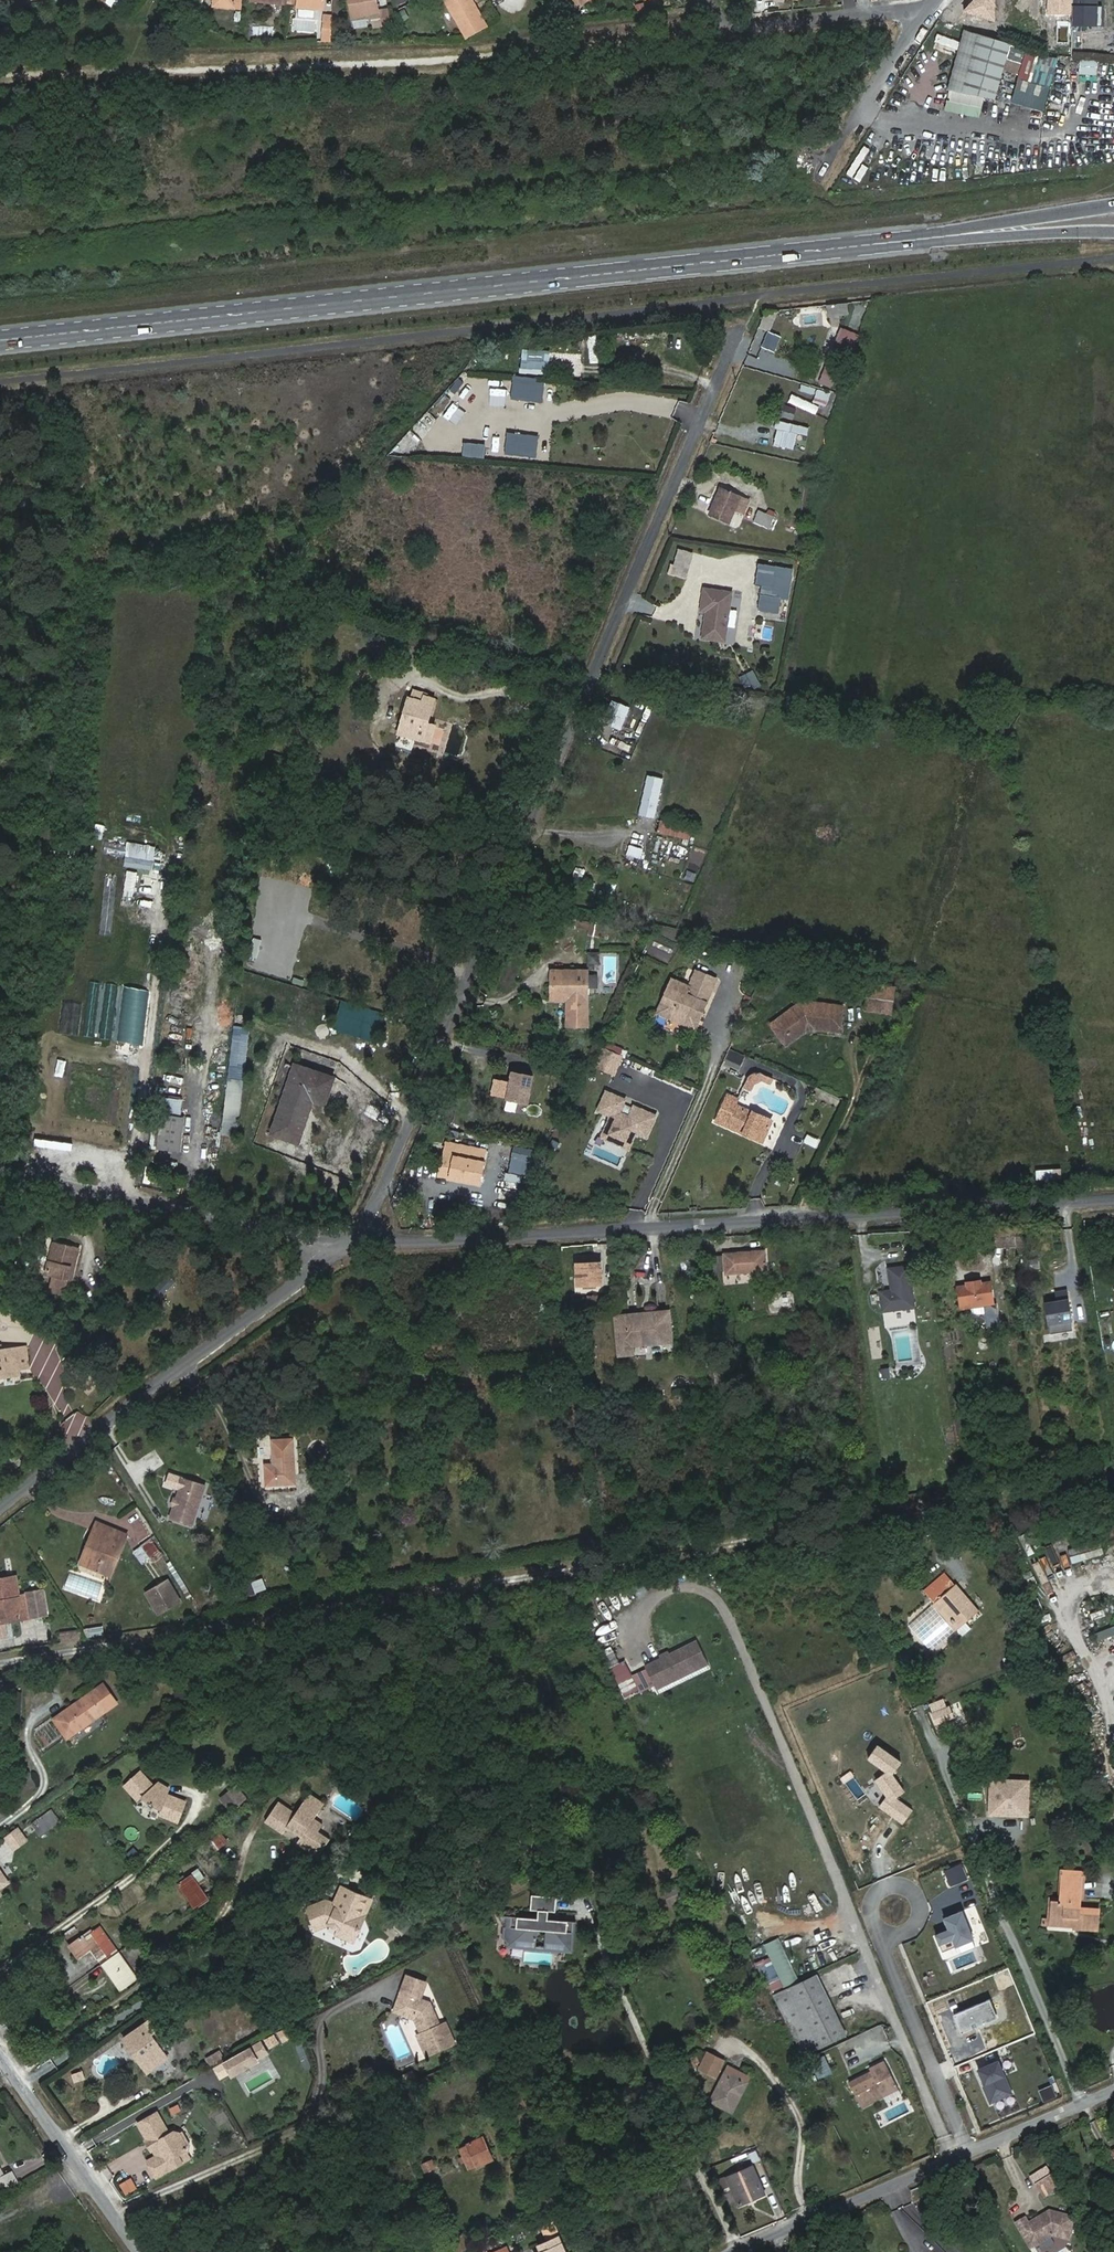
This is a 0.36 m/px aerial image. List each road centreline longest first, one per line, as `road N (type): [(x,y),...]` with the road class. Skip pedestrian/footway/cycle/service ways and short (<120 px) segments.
road 1 (residential): [(0,1663),(1113,1475)]
road 2 (residential): [(350,1245),(381,1201),(737,335)]
road 3 (primary): [(956,233),(0,338)]
road 4 (residential): [(350,1245),(1113,1197)]
road 5 (track): [(0,70),(657,39),(734,24)]
road 6 (residential): [(0,1510),(350,1245)]
road 7 (residential): [(1113,2095),(743,2251)]
road 8 (unclassified): [(0,1170),(350,1245)]
road 9 (residential): [(717,0),(734,24),(935,8)]
road 10 (residential): [(816,178),(935,8)]
road 11 (unclassified): [(144,2251),(25,2085)]
road 12 (primary): [(1113,204),(956,233)]
road 13 (primary): [(956,233),(1113,231)]

